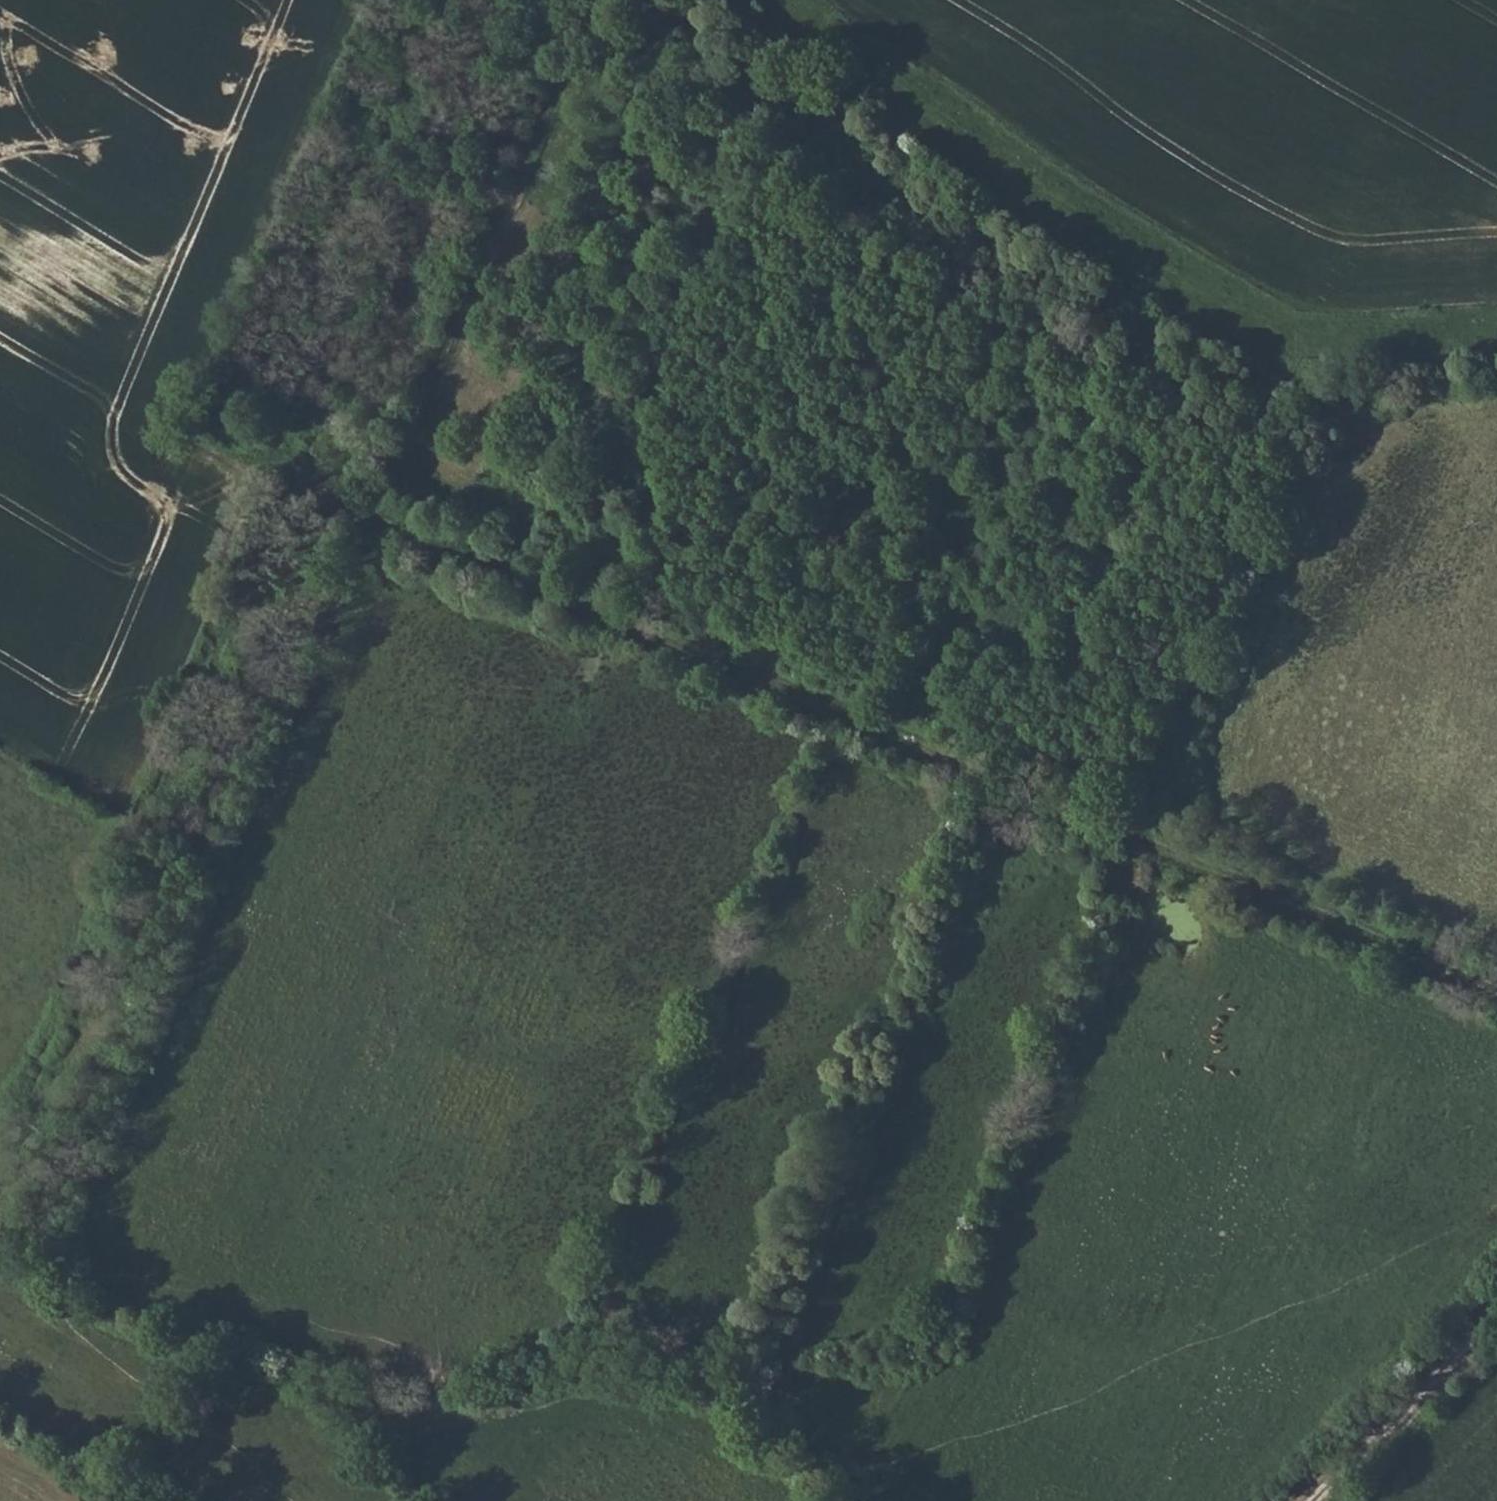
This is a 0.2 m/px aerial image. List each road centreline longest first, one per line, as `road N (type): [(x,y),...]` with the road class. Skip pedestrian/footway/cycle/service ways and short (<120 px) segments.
road 1 (track): [(1307,1500),(1496,1312)]

